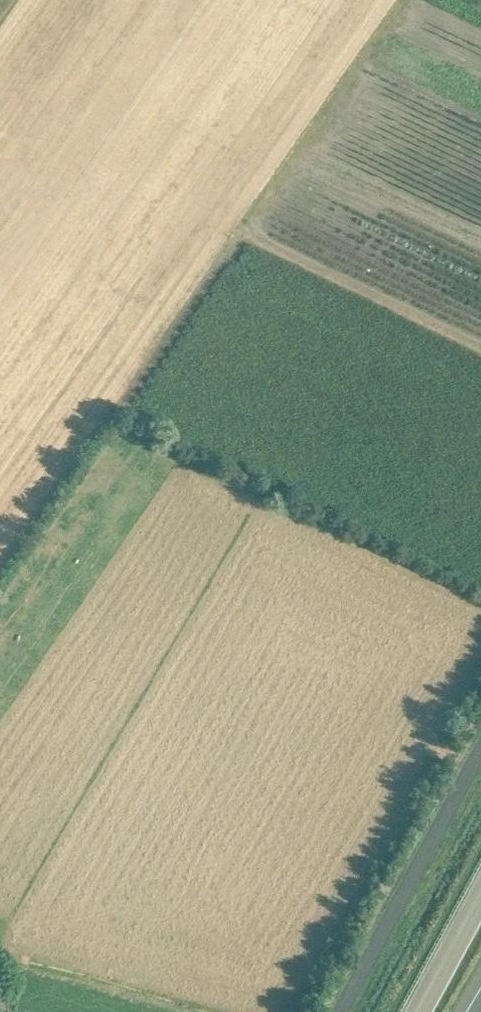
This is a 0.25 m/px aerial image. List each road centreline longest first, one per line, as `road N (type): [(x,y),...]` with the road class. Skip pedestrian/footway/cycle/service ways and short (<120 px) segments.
road 1 (unclassified): [(340,1011),(480,748)]

